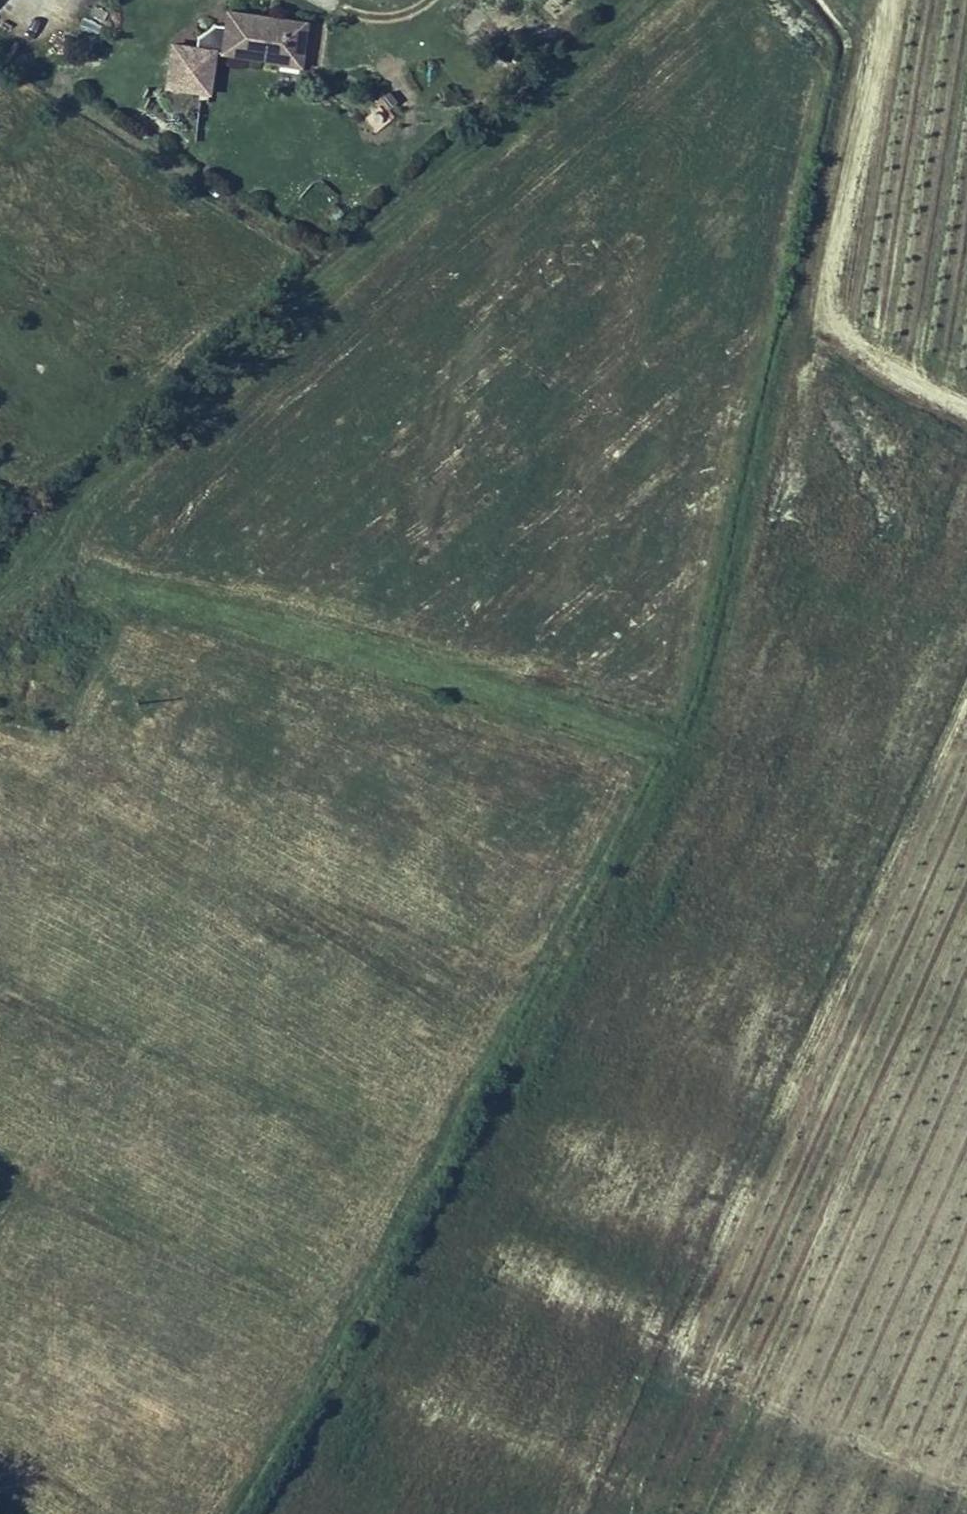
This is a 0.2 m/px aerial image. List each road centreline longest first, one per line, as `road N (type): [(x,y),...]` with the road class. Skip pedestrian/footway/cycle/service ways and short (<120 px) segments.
road 1 (track): [(0,566),(641,0)]

